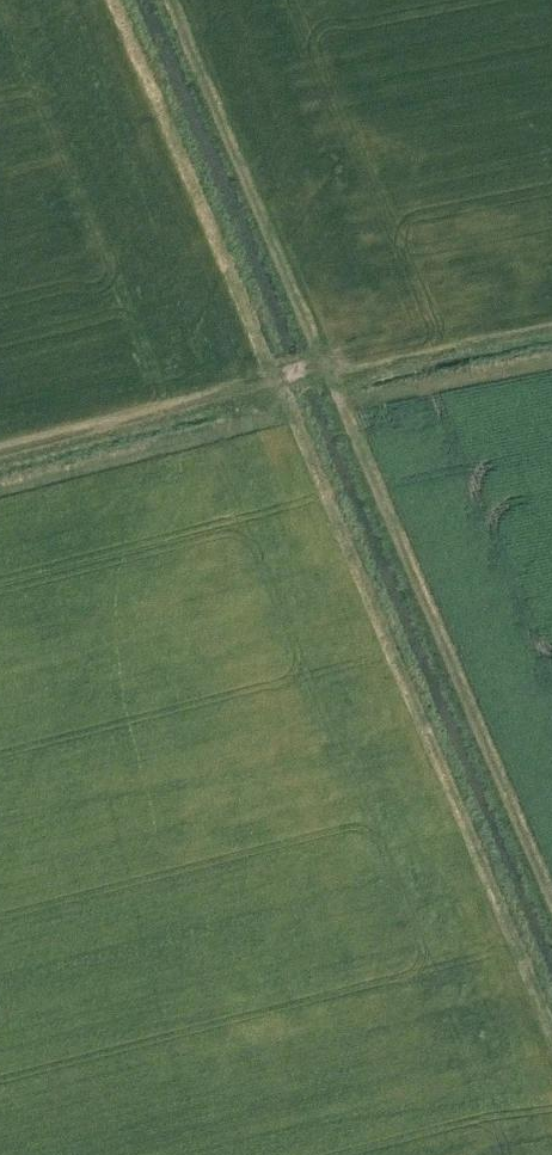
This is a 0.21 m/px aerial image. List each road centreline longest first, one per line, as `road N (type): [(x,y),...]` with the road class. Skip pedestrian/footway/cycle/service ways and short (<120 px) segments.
road 1 (track): [(0,456),(326,370),(170,0)]
road 2 (track): [(282,384),(551,1014)]
road 3 (track): [(326,370),(551,893)]

